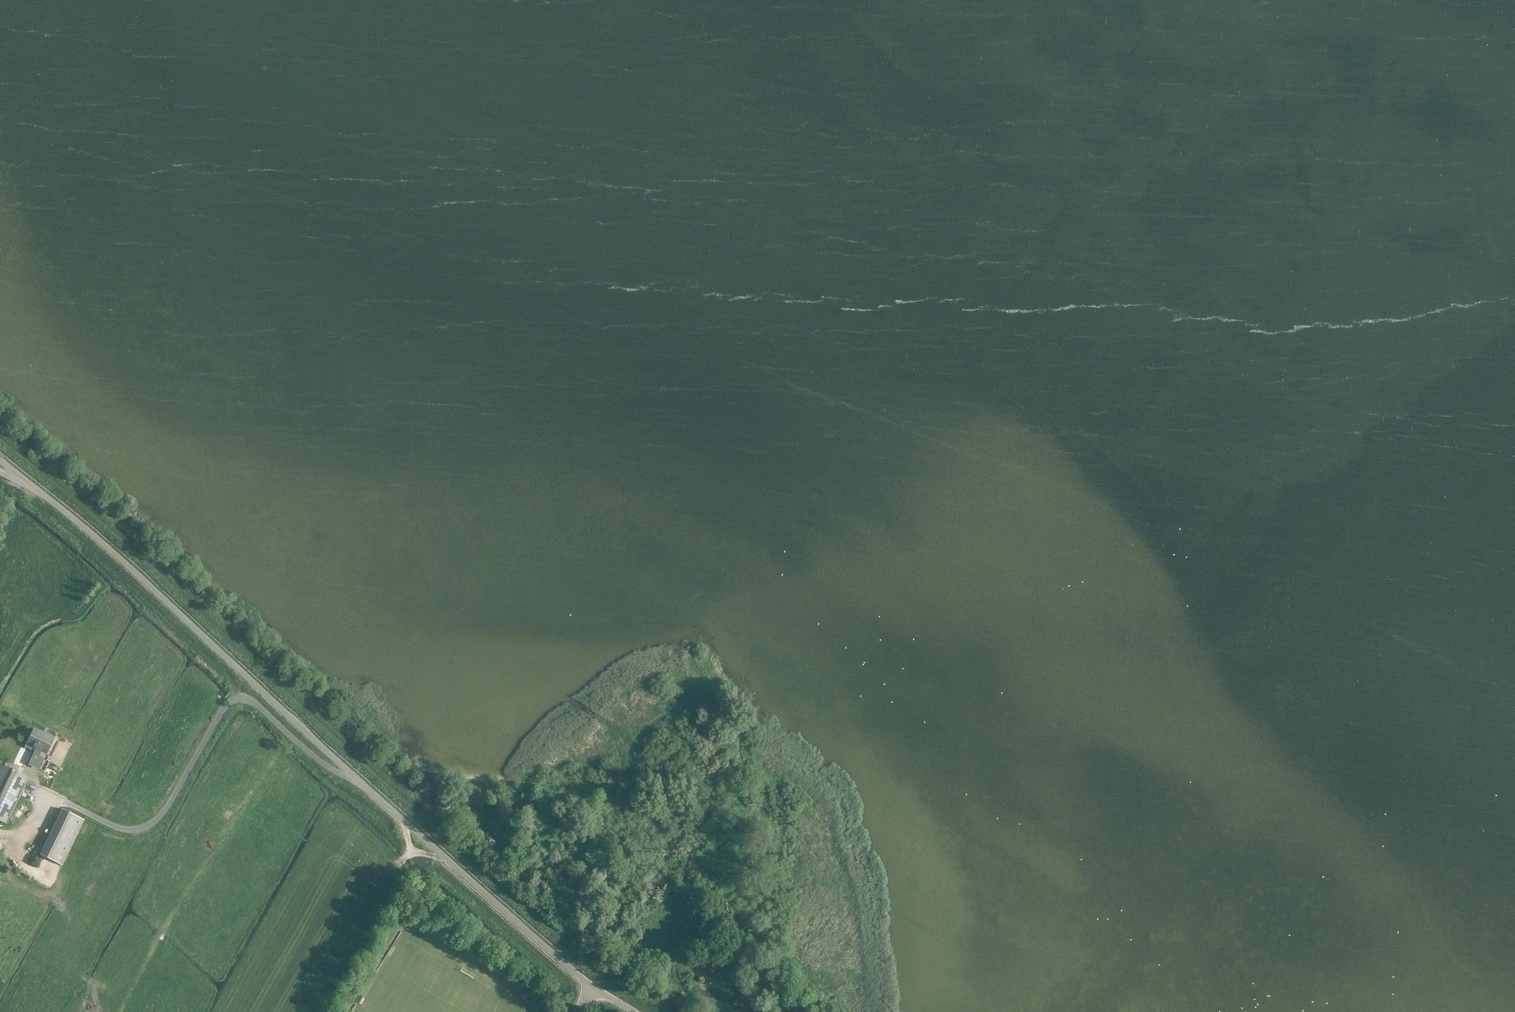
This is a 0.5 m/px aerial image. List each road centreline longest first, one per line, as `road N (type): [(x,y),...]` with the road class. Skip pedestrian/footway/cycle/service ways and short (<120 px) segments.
road 1 (unclassified): [(630,1011),(479,892),(87,530),(0,460)]

